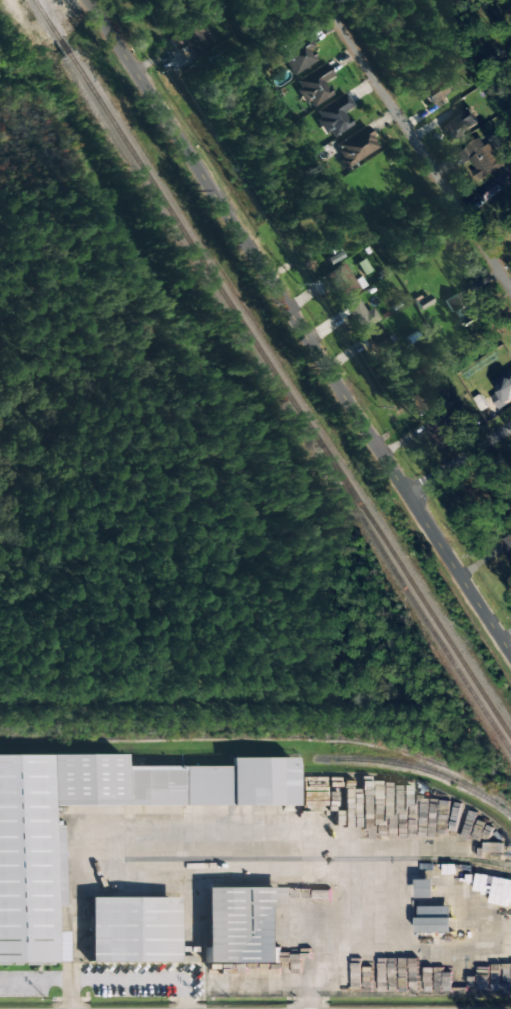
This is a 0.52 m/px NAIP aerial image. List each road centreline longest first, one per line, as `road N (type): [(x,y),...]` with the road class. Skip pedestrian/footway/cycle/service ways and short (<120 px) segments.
road 1 (residential): [(510,647),(89,0)]
road 2 (residential): [(510,288),(325,0)]
road 3 (residential): [(510,429),(410,494)]

